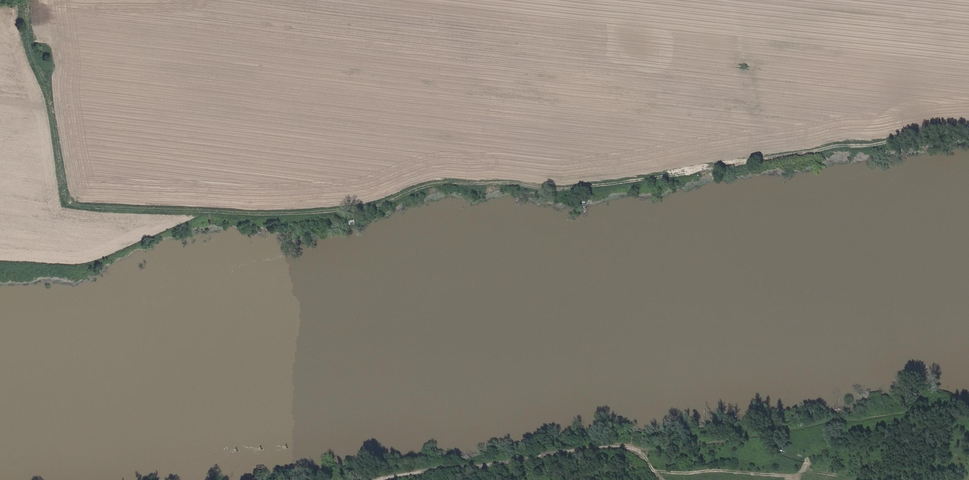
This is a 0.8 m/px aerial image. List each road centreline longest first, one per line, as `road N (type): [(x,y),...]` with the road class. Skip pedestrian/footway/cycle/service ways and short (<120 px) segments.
road 1 (track): [(968,132),(540,192),(455,192),(364,209),(80,205),(66,195),(51,77),(34,56),(29,0)]
road 2 (track): [(968,404),(662,451),(598,449),(372,479)]

